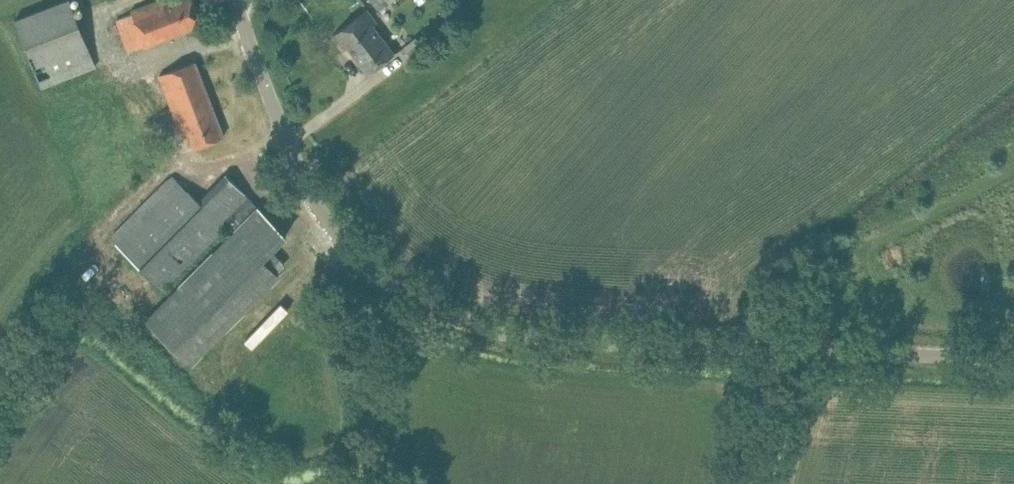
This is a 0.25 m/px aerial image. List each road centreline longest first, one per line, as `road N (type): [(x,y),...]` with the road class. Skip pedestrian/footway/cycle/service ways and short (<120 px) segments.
road 1 (unclassified): [(1013,360),(770,348),(543,351),(460,338),(399,316),(361,285),(311,218),(224,0)]
road 2 (track): [(770,348),(736,483)]

